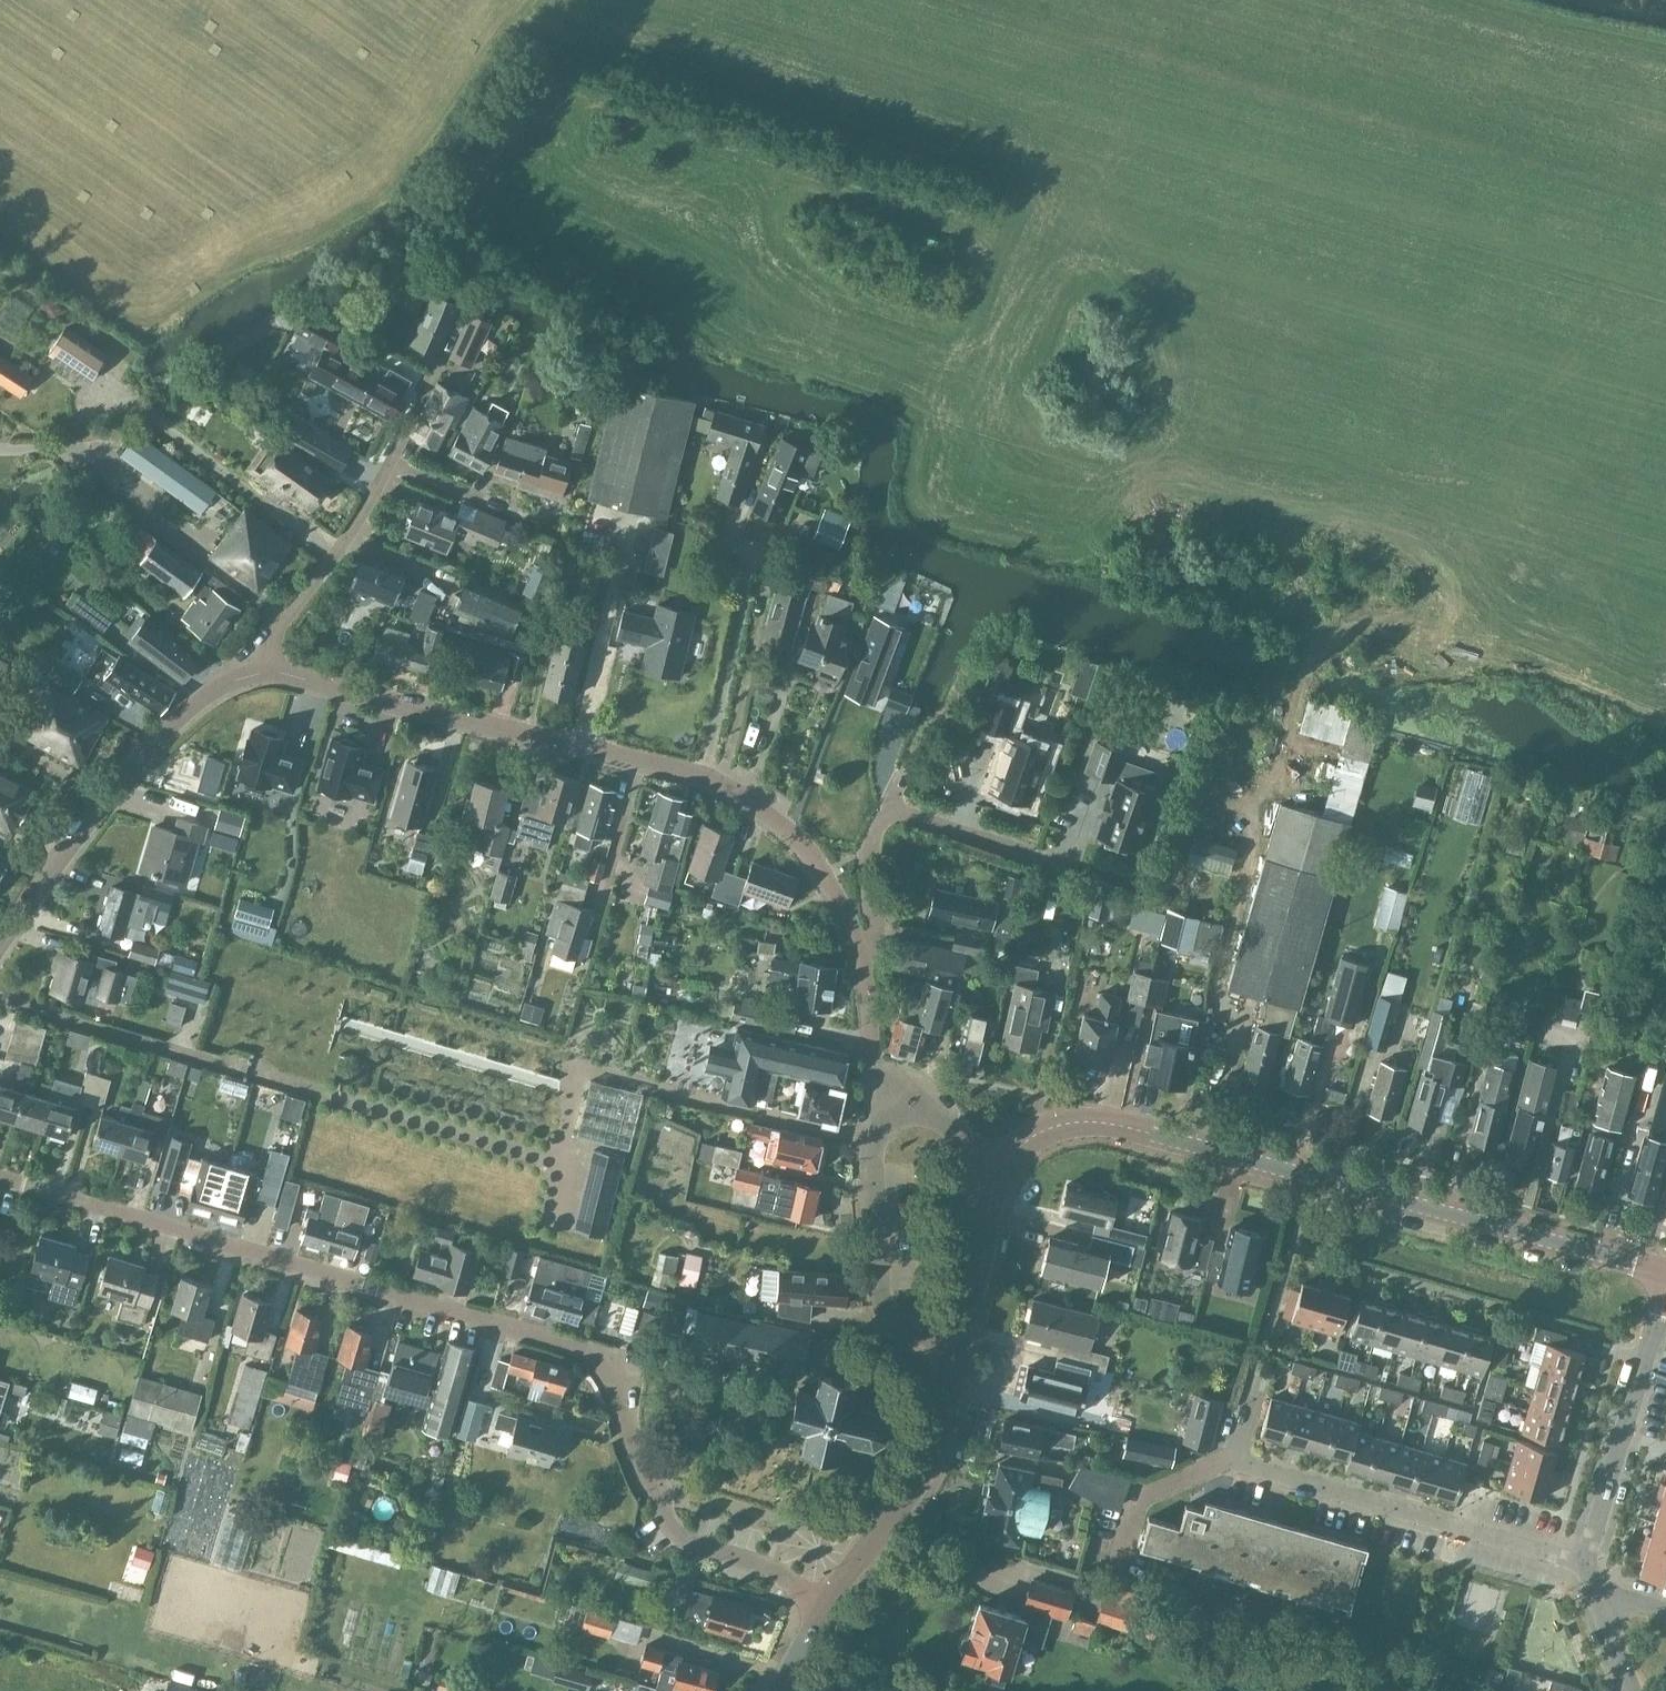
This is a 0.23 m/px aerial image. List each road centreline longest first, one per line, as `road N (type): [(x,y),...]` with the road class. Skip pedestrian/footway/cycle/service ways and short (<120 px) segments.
road 1 (residential): [(824,1602),(767,1565),(672,1536),(651,1515),(609,1376),(588,1355),(0,1175)]
road 2 (residential): [(862,965),(838,901),(804,848),(736,790),(704,775),(264,672)]
road 3 (tertiary): [(1665,1274),(1100,1123),(1033,1135),(1001,1169)]
road 4 (residential): [(1586,1563),(1243,1464),(1239,1451),(1259,1381)]
road 5 (residential): [(0,950),(157,744),(224,687),(264,672)]
road 6 (residential): [(862,965),(876,831),(888,813),(1070,864)]
road 7 (residential): [(957,1345),(905,1329),(880,1296),(871,1171),(878,1074)]
road 8 (tertiary): [(824,1602),(920,1470),(957,1345)]
road 9 (residential): [(1586,1563),(1665,1296)]
road 10 (residential): [(264,672),(269,641),(395,463)]
road 11 (tertiary): [(957,1345),(1001,1169)]
road 12 (residential): [(1001,1169),(878,1074)]

